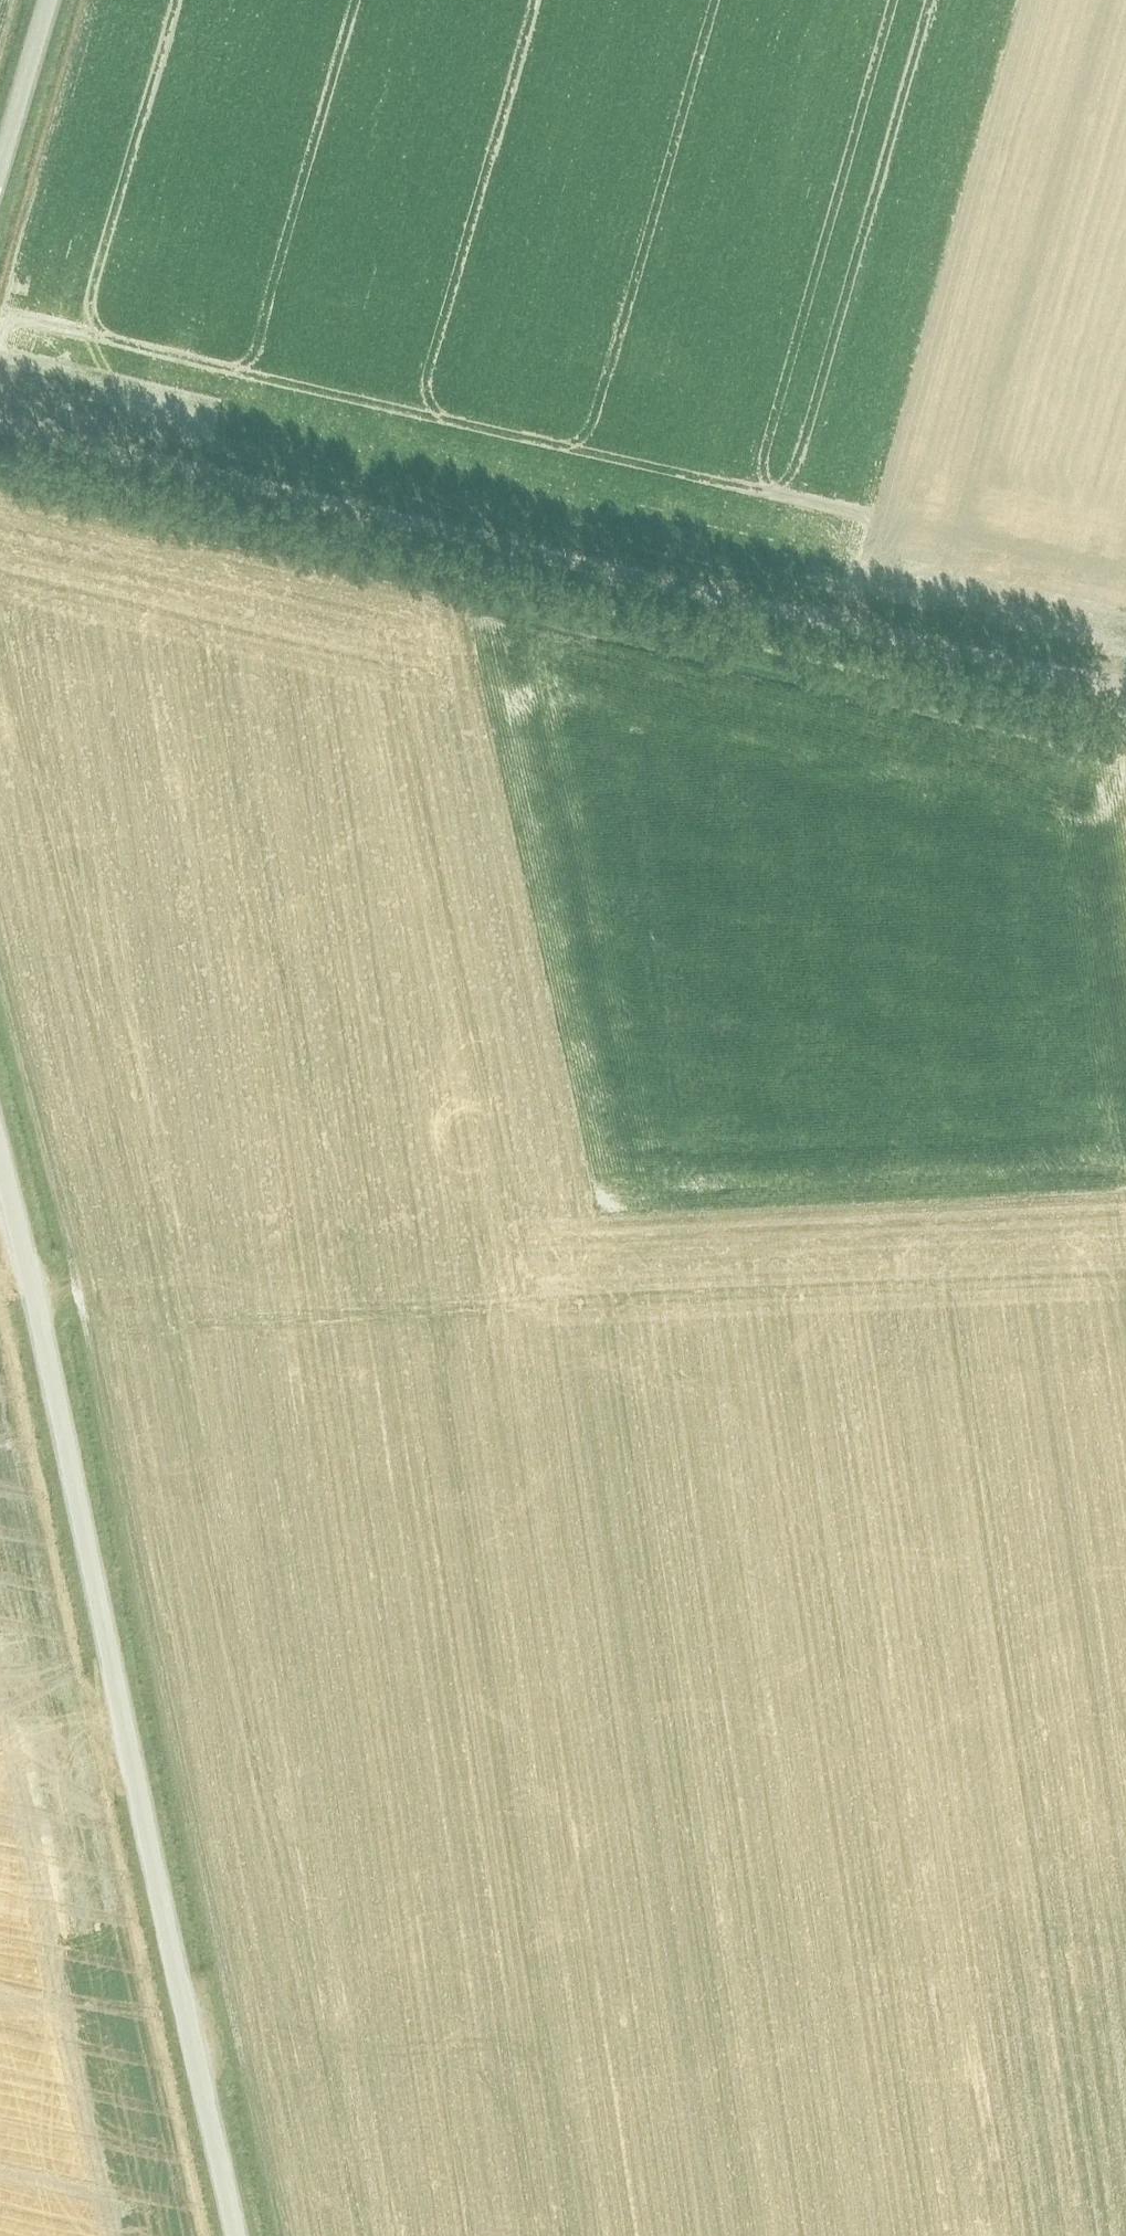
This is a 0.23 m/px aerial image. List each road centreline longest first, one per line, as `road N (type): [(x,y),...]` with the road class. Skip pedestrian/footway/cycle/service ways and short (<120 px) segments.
road 1 (track): [(1125,683),(0,420)]
road 2 (tertiary): [(238,2235),(0,1154)]
road 3 (tertiary): [(0,180),(52,0)]

